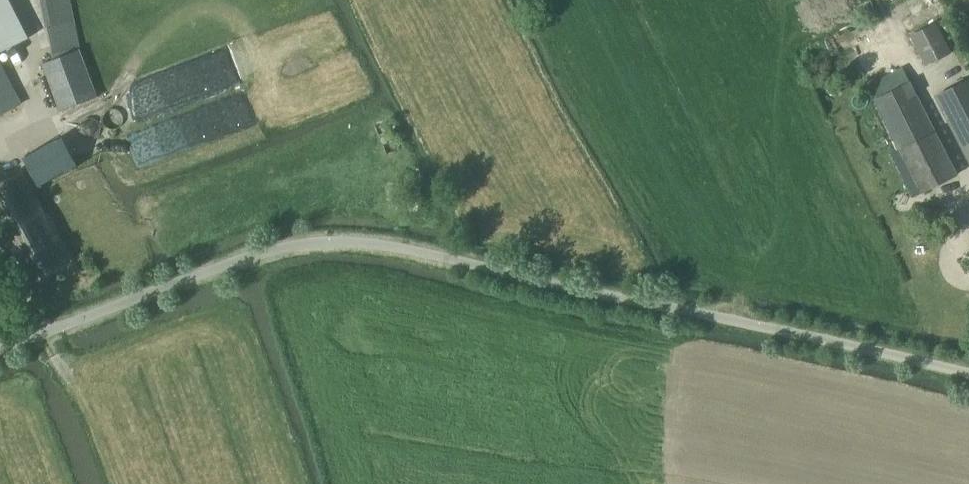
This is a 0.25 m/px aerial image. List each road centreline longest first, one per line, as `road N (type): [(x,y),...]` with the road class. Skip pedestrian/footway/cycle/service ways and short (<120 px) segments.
road 1 (unclassified): [(0,348),(246,257),(359,242),(968,374)]

